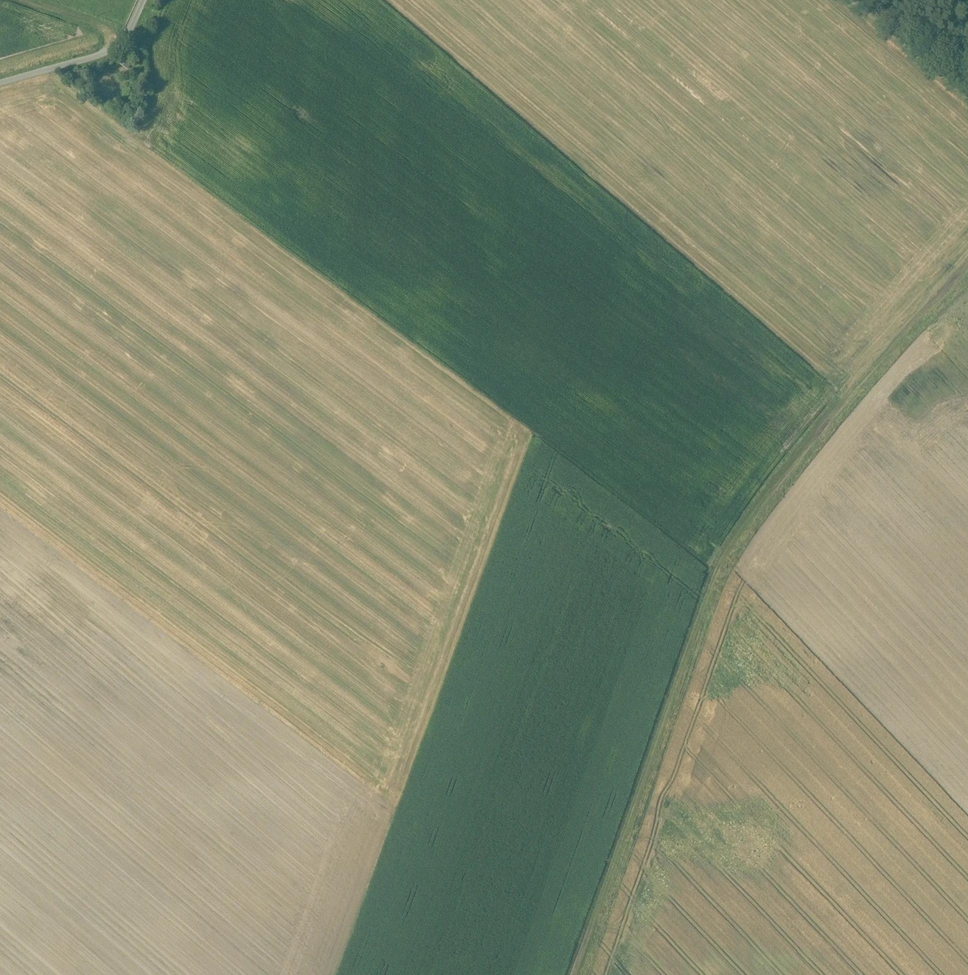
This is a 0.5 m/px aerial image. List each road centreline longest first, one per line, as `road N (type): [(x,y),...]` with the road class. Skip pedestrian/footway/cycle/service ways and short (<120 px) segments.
road 1 (track): [(584,974),(729,566),(834,424),(967,275)]
road 2 (residential): [(0,83),(116,44),(142,0)]

